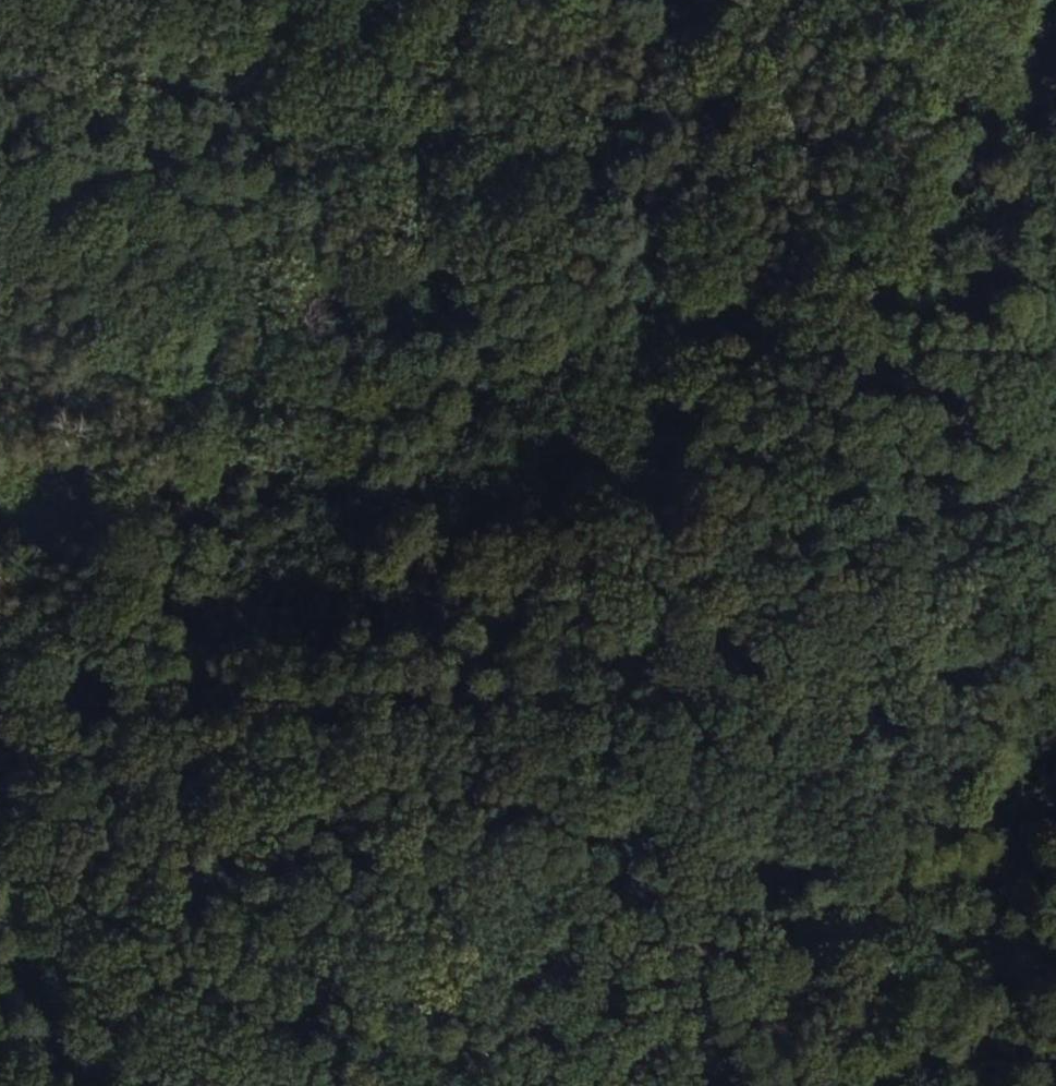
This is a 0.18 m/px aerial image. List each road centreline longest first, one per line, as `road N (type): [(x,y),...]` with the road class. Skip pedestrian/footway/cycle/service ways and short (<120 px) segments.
road 1 (track): [(1055,1062),(743,1085)]

